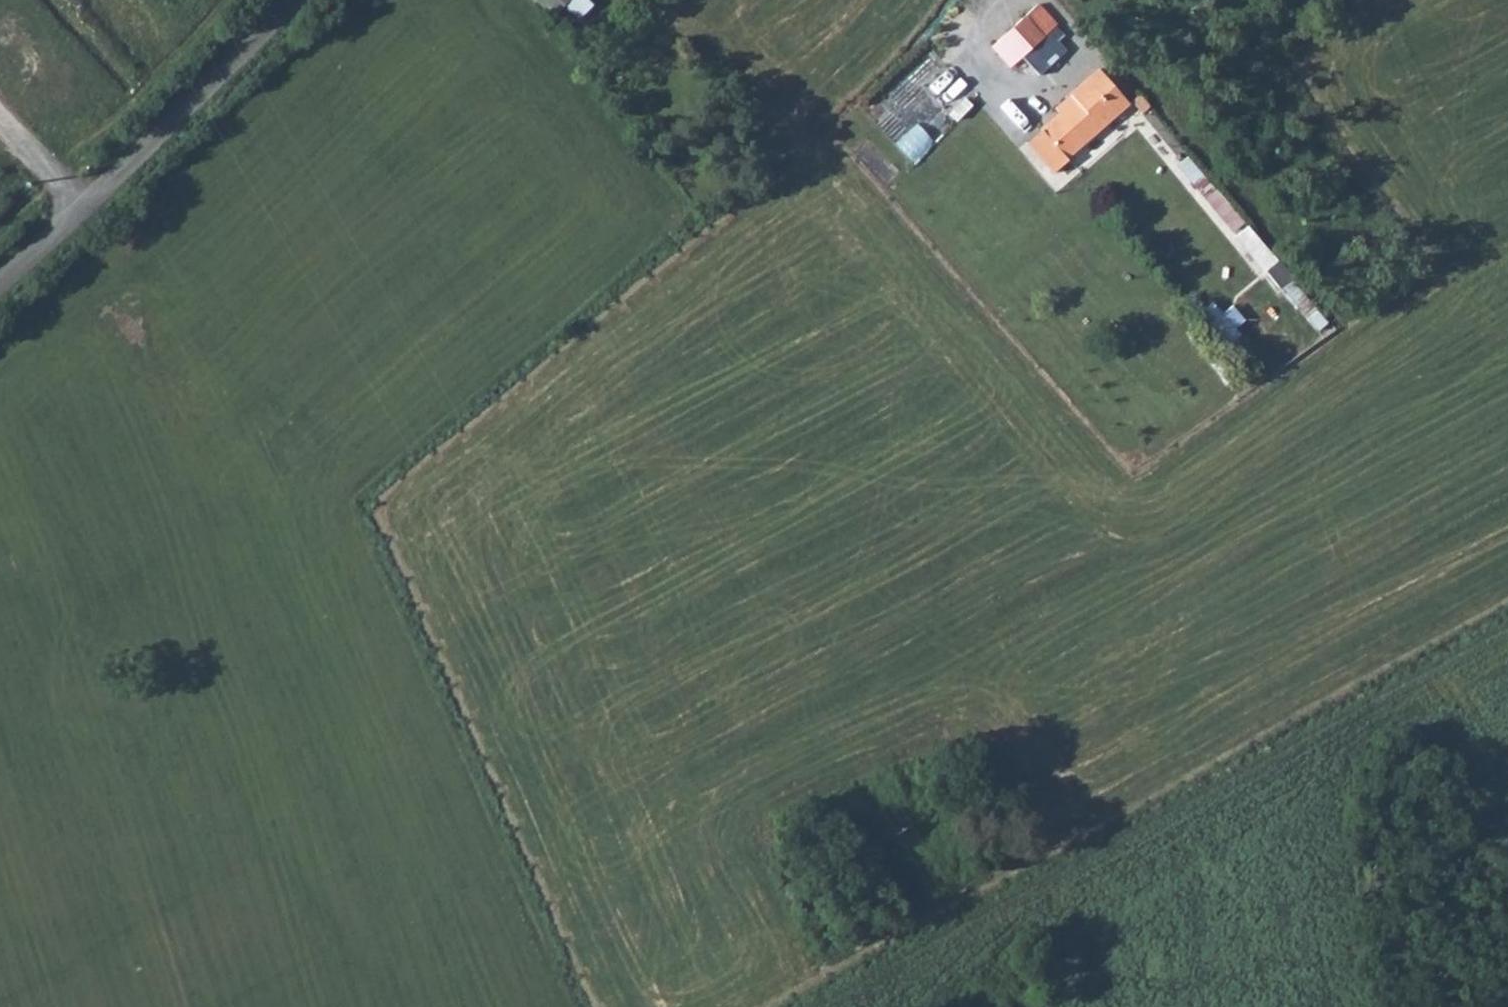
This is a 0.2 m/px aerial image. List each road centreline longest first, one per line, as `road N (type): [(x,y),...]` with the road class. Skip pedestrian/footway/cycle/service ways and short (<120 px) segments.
road 1 (unclassified): [(298,0),(0,275)]

